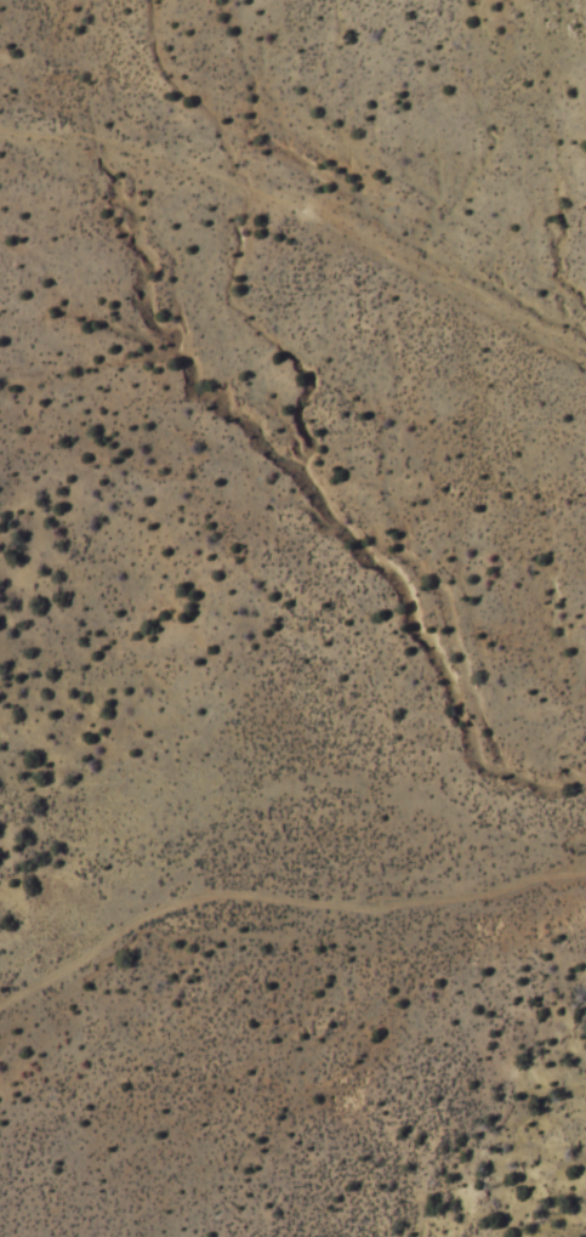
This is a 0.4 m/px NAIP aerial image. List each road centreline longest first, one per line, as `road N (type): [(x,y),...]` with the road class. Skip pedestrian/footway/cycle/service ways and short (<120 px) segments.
road 1 (residential): [(0,75),(228,130),(585,287)]
road 2 (residential): [(585,54),(422,0)]

